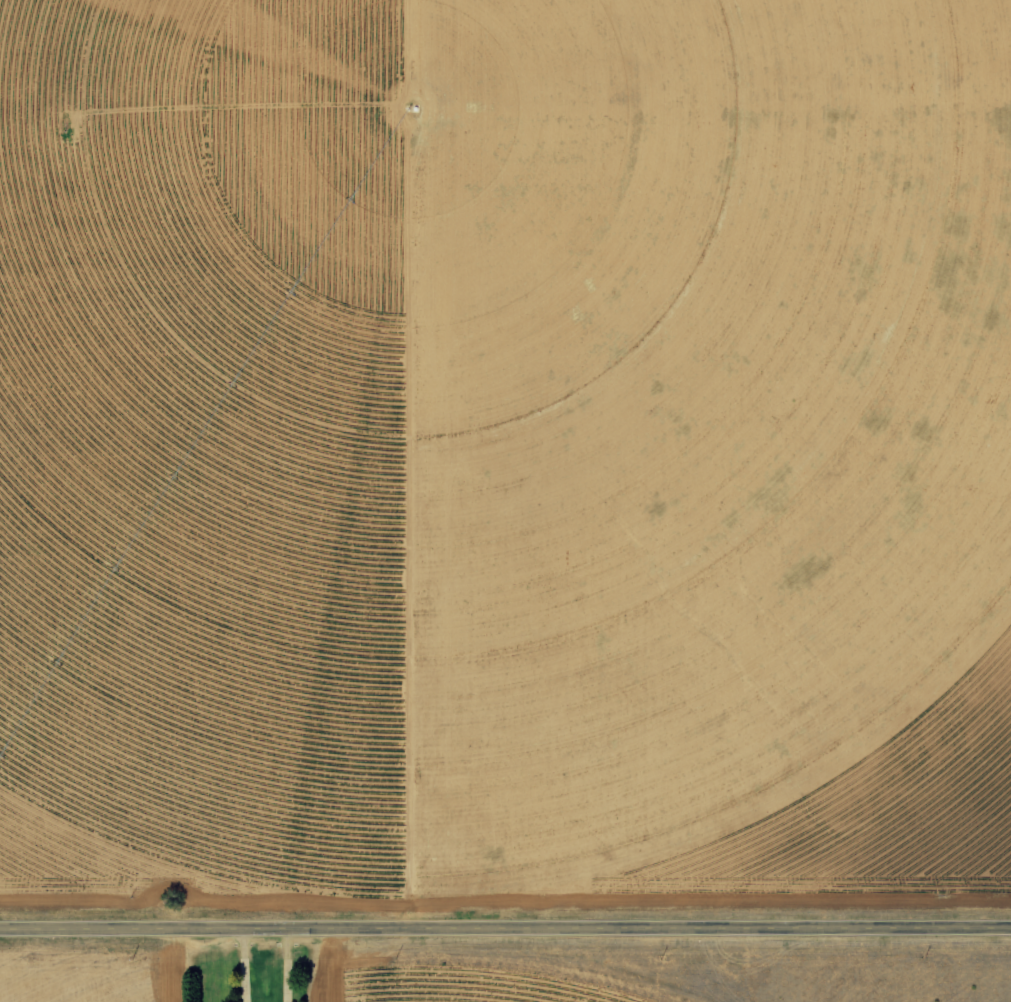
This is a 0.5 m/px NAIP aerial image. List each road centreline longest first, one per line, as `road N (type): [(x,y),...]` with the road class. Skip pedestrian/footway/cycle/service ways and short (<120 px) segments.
road 1 (secondary): [(1010,934),(0,934)]

